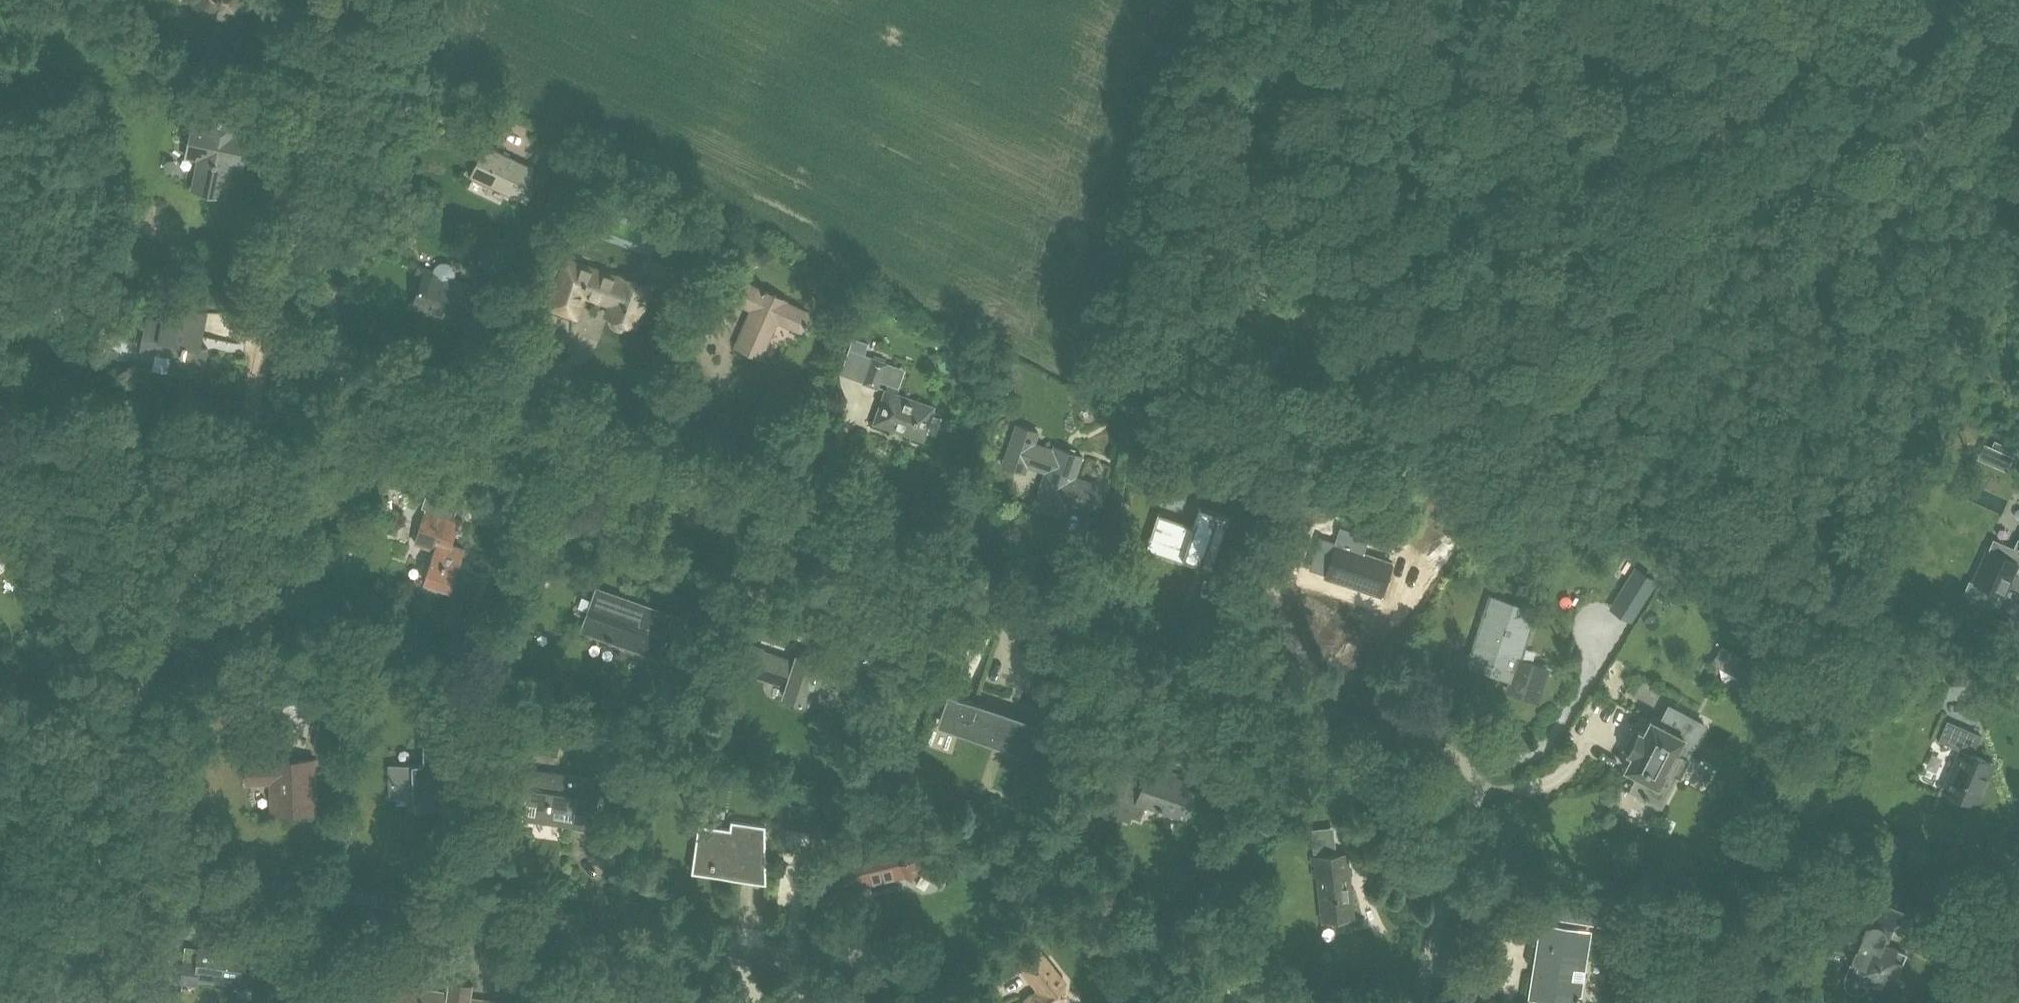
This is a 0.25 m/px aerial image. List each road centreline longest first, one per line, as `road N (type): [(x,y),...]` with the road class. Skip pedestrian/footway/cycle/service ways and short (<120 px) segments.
road 1 (residential): [(1413,1002),(1475,791),(1473,775),(1451,754),(263,342)]
road 2 (residential): [(922,1002),(905,977),(51,863)]
road 3 (track): [(0,962),(227,499),(263,342)]
road 4 (track): [(263,342),(333,0)]
road 5 (unclassified): [(2018,93),(1820,0)]
road 6 (track): [(1961,1002),(2018,867)]

